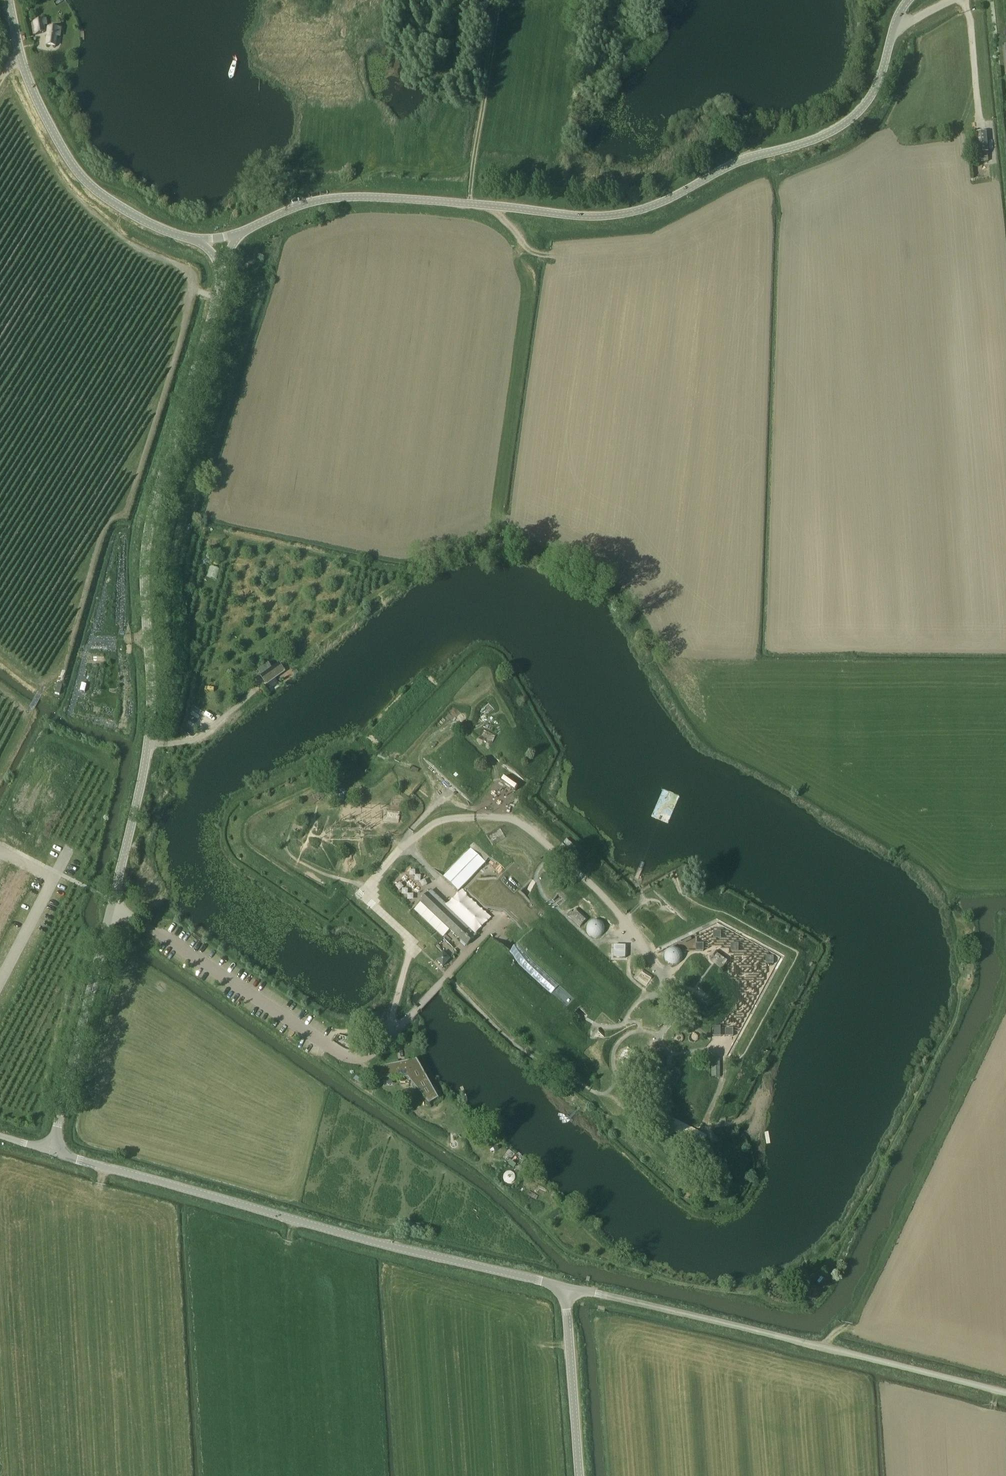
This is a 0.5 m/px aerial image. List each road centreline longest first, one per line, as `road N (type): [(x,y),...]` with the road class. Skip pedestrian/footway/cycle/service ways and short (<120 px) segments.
road 1 (unclassified): [(52,1152),(146,753),(149,527),(221,270)]
road 2 (unclassified): [(241,233),(299,206),(339,198),(593,217),(648,208),(735,163),(846,123),(876,88),(894,28)]
road 3 (unclassified): [(563,1289),(52,1152)]
road 4 (unclassified): [(1005,1392),(563,1289)]
road 5 (track): [(608,1265),(571,1255),(479,1162),(331,1066),(326,1044)]
road 6 (unclassified): [(195,239),(133,215),(77,172),(33,92),(9,0)]
road 7 (track): [(468,204),(498,0)]
road 8 (unclassified): [(577,1475),(563,1289)]

